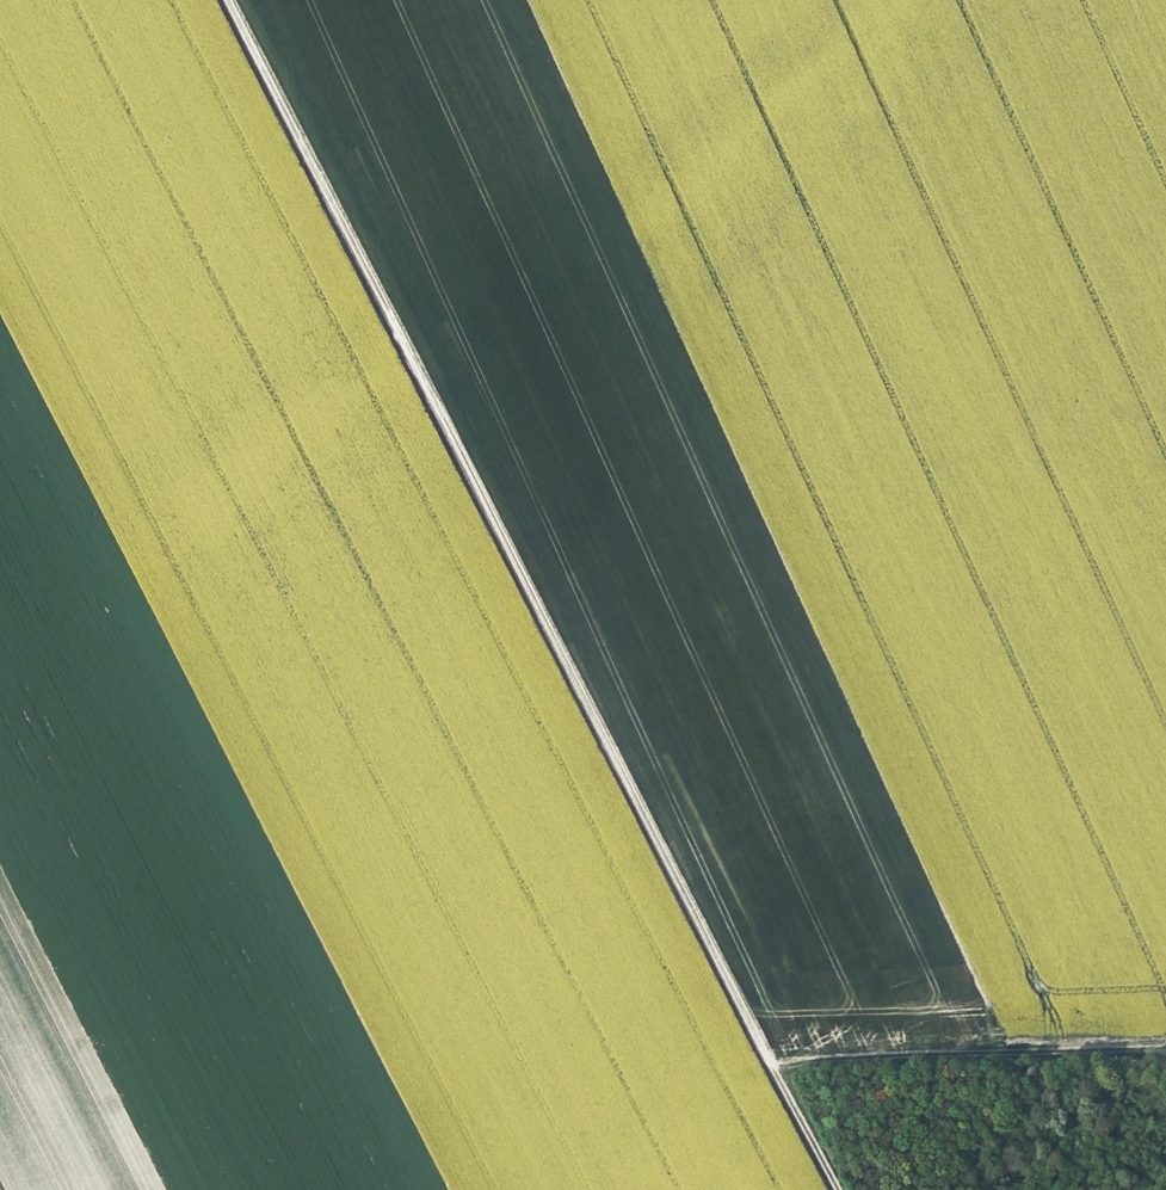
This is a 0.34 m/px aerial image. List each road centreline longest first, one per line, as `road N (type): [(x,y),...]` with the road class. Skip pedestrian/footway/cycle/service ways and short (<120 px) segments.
road 1 (track): [(840,1189),(227,0)]

